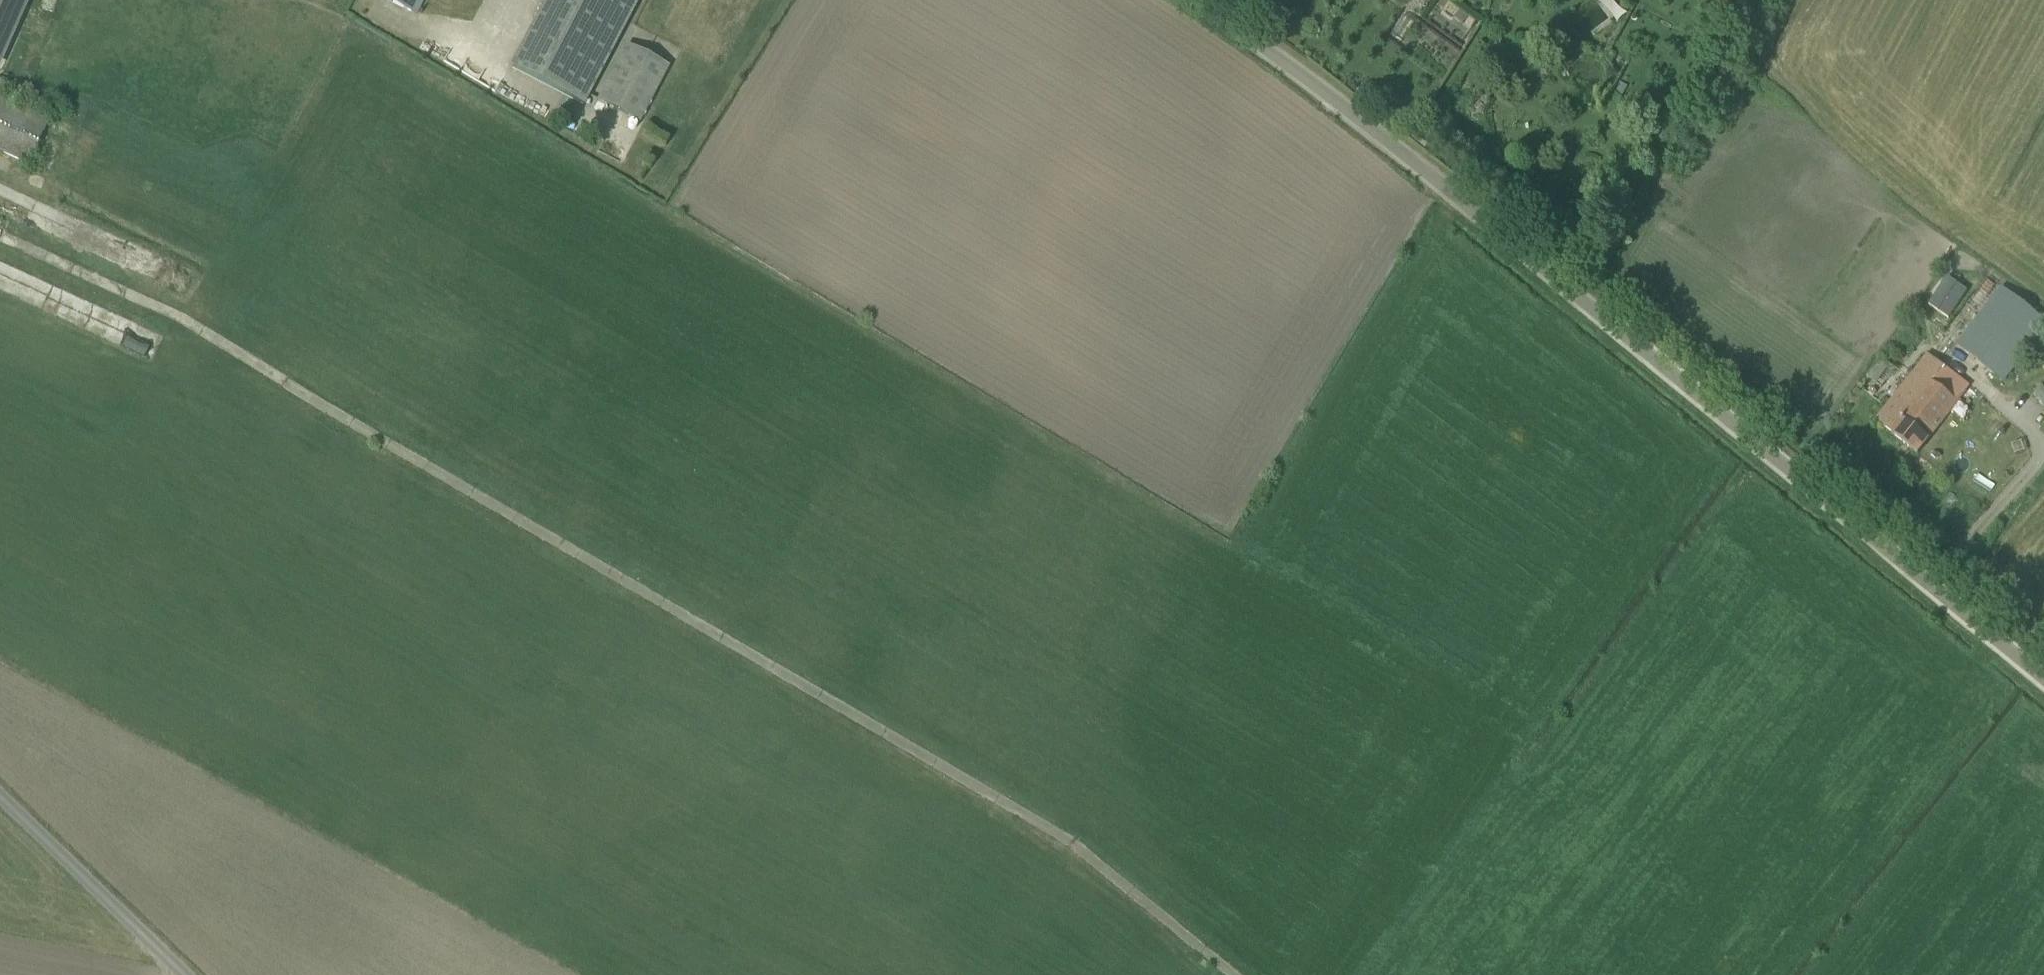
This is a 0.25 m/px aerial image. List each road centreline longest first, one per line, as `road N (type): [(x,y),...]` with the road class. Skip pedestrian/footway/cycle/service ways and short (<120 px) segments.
road 1 (unclassified): [(2043,664),(1602,299),(1215,0)]
road 2 (unclassified): [(187,974),(0,792)]

